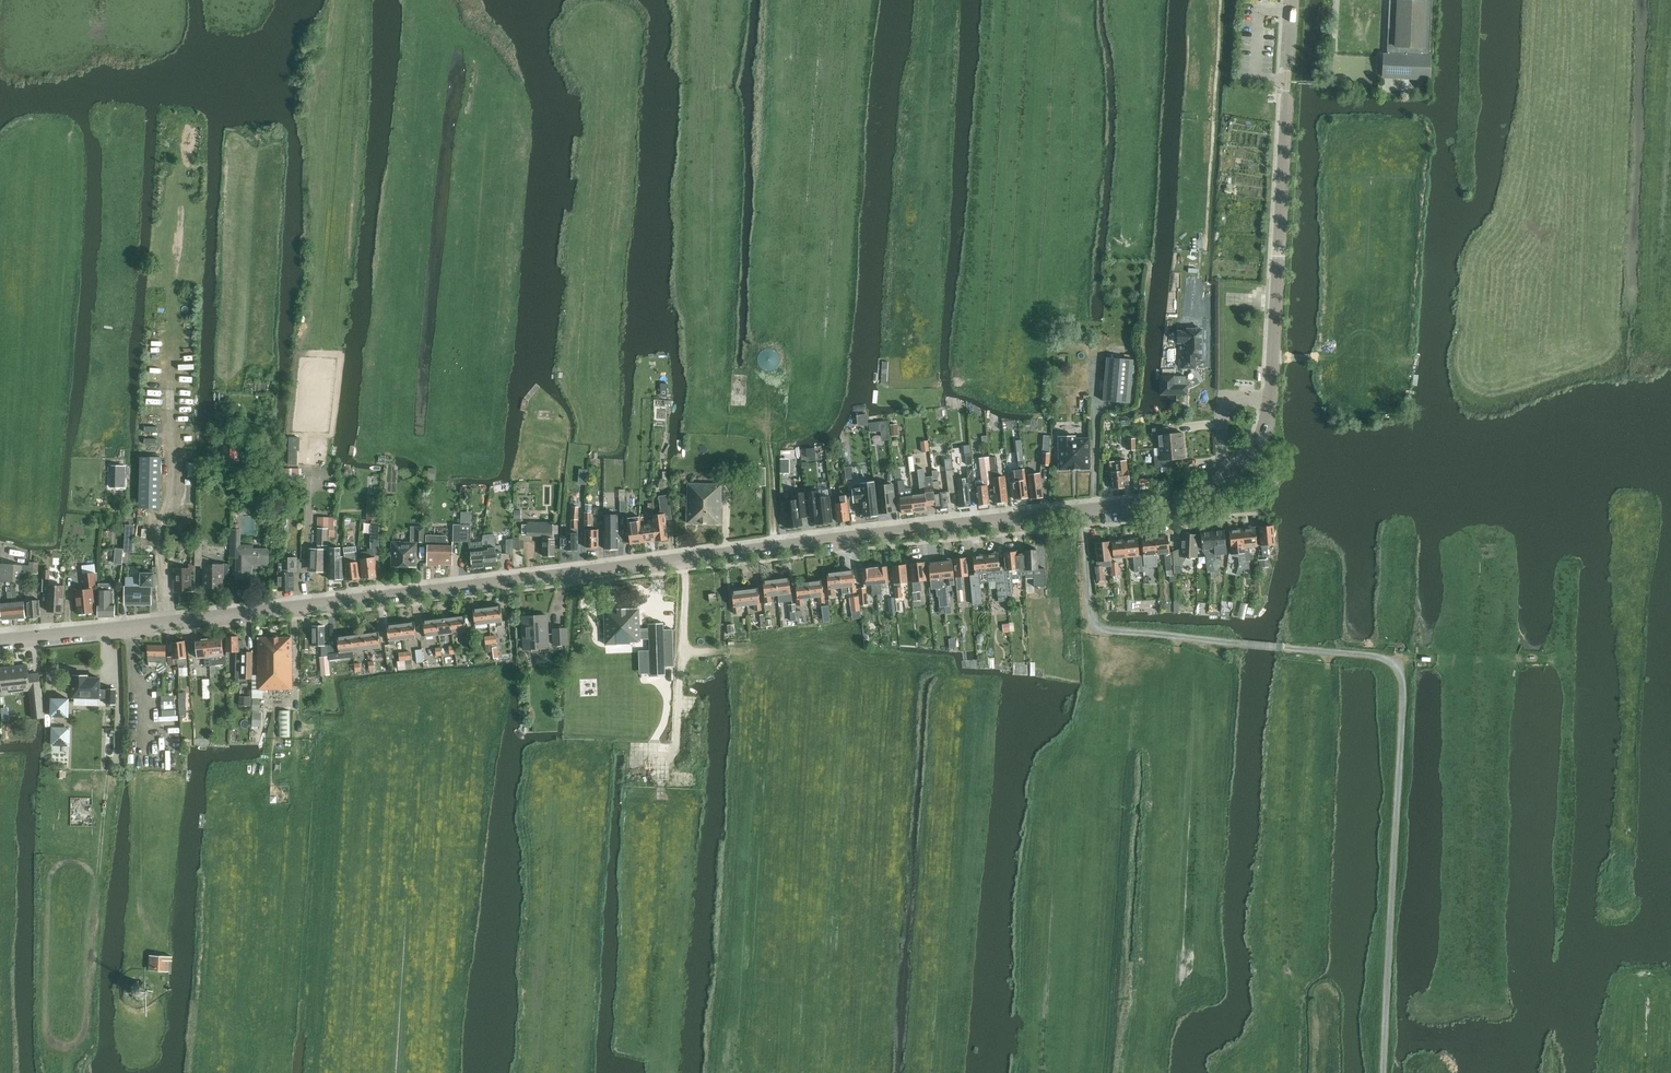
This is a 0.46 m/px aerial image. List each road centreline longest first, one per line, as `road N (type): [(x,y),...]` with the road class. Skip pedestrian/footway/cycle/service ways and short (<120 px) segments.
road 1 (tertiary): [(0,640),(1209,494),(1242,469),(1265,428),(1293,0)]
road 2 (track): [(1082,512),(1090,614),(1103,631),(1362,654),(1400,671),(1384,1072)]
road 3 (track): [(178,217),(162,536),(168,623)]
road 4 (track): [(661,759),(675,744),(683,556)]
road 5 (track): [(761,388),(769,393),(776,543)]

